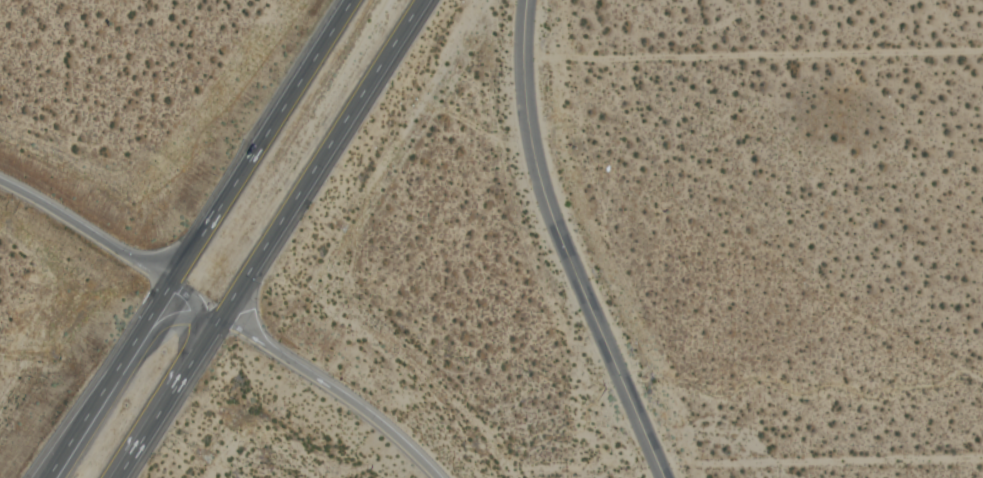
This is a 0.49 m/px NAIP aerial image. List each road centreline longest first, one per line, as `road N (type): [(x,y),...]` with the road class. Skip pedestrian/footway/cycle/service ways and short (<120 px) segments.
road 1 (residential): [(665,477),(535,163),(524,72),(527,0)]
road 2 (trunk): [(217,315),(421,0)]
road 3 (trunk): [(344,0),(165,282)]
road 4 (motorway): [(432,477),(373,421),(217,315)]
road 5 (trunk): [(165,282),(44,477)]
road 6 (motorway): [(191,311),(151,337),(60,477)]
road 7 (trunk): [(111,477),(217,315)]
road 8 (motorway): [(165,282),(0,183)]
road 9 (motorway): [(102,477),(185,339),(191,311)]

